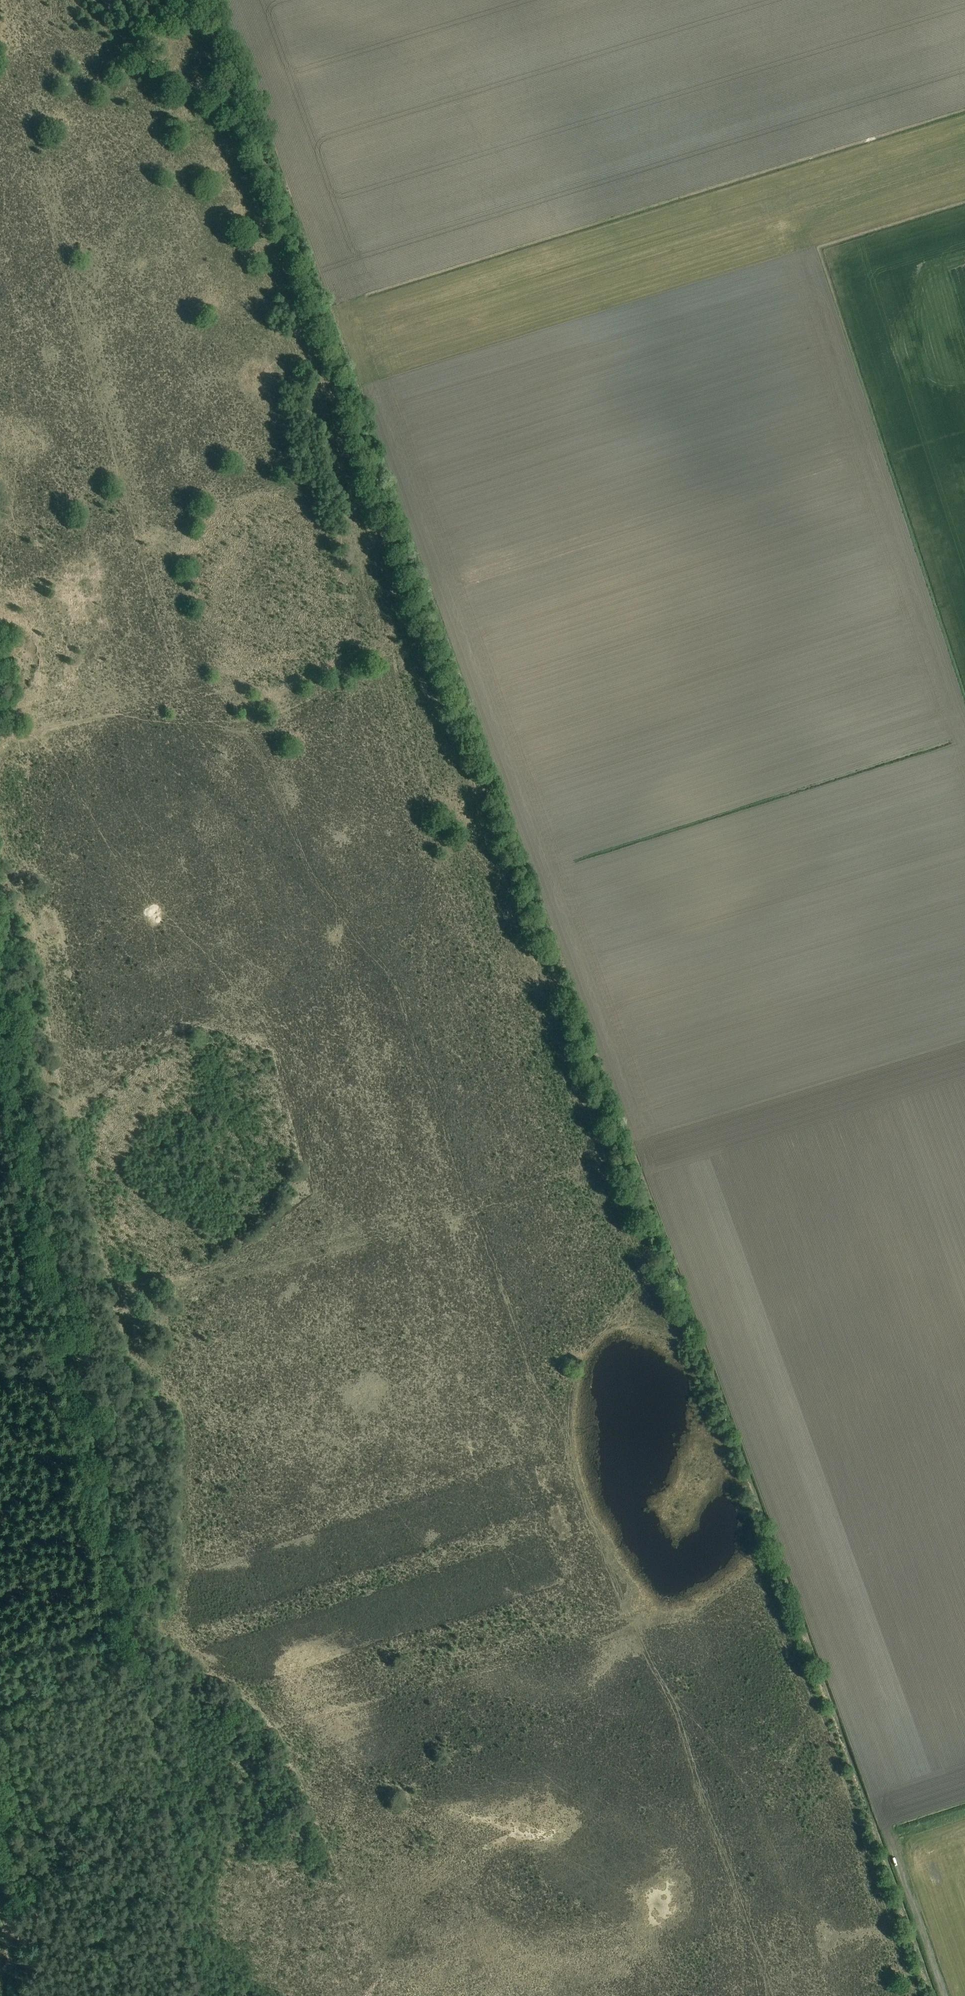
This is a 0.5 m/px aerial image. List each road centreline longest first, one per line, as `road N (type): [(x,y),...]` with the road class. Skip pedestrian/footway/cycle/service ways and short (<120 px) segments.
road 1 (track): [(0,971),(133,1629)]
road 2 (track): [(943,1995),(886,1831)]

